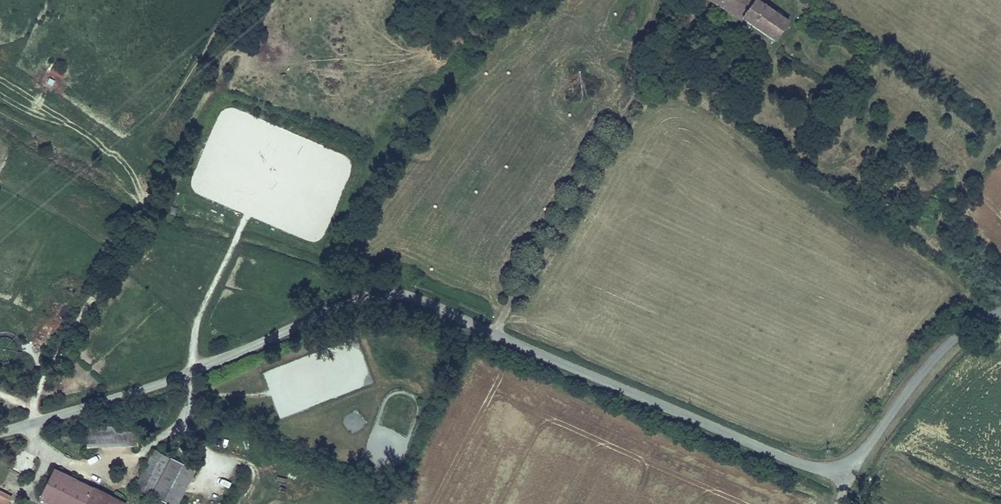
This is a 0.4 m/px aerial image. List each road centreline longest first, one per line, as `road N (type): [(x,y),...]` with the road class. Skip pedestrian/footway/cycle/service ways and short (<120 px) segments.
road 1 (tertiary): [(840,465),(795,463),(397,294),(360,300),(162,383),(0,433)]
road 2 (track): [(251,0),(30,424)]
road 3 (track): [(493,335),(662,43),(699,8),(692,0)]
road 4 (tertiary): [(1000,313),(944,348),(866,447),(840,465)]

